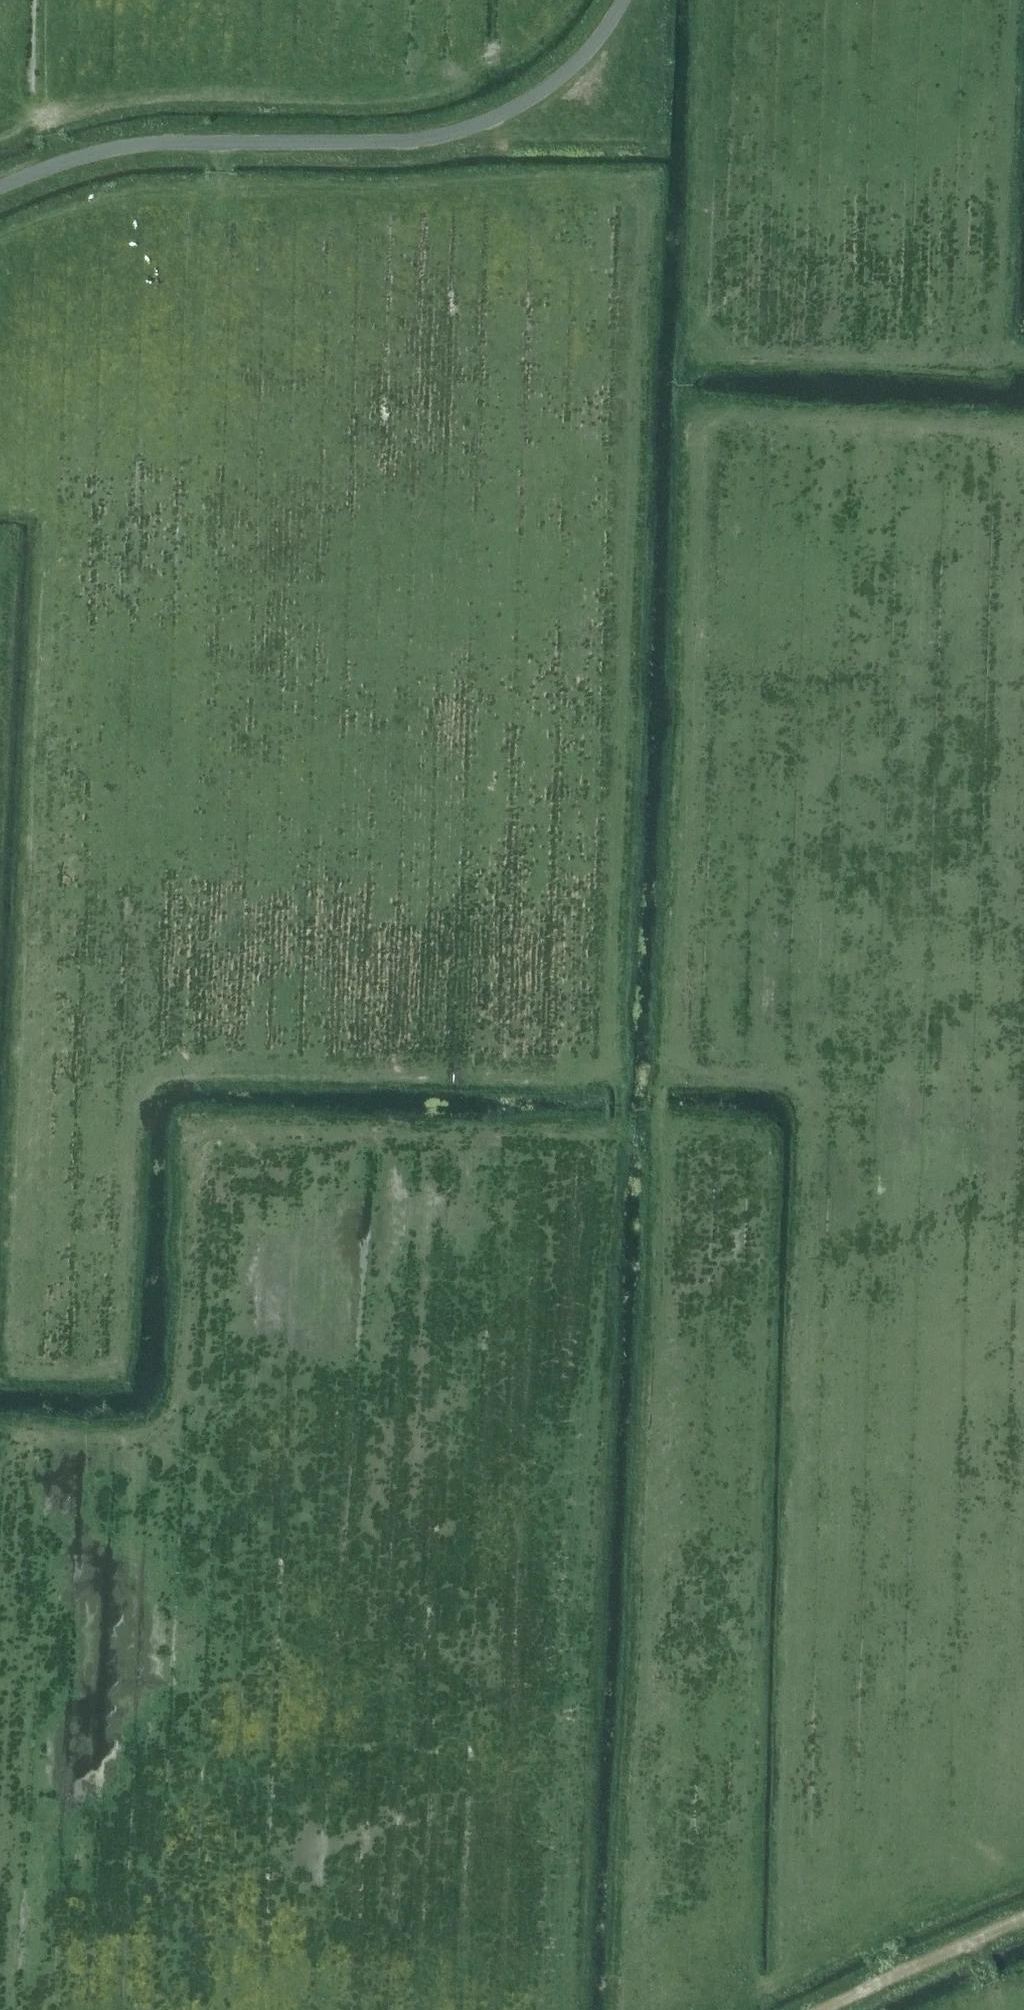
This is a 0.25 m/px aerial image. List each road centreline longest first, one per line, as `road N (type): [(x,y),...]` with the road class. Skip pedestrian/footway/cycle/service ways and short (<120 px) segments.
road 1 (unclassified): [(0,202),(128,154),(429,152),(493,130),(556,88),(619,0)]
road 2 (track): [(832,2009),(1023,1919)]

